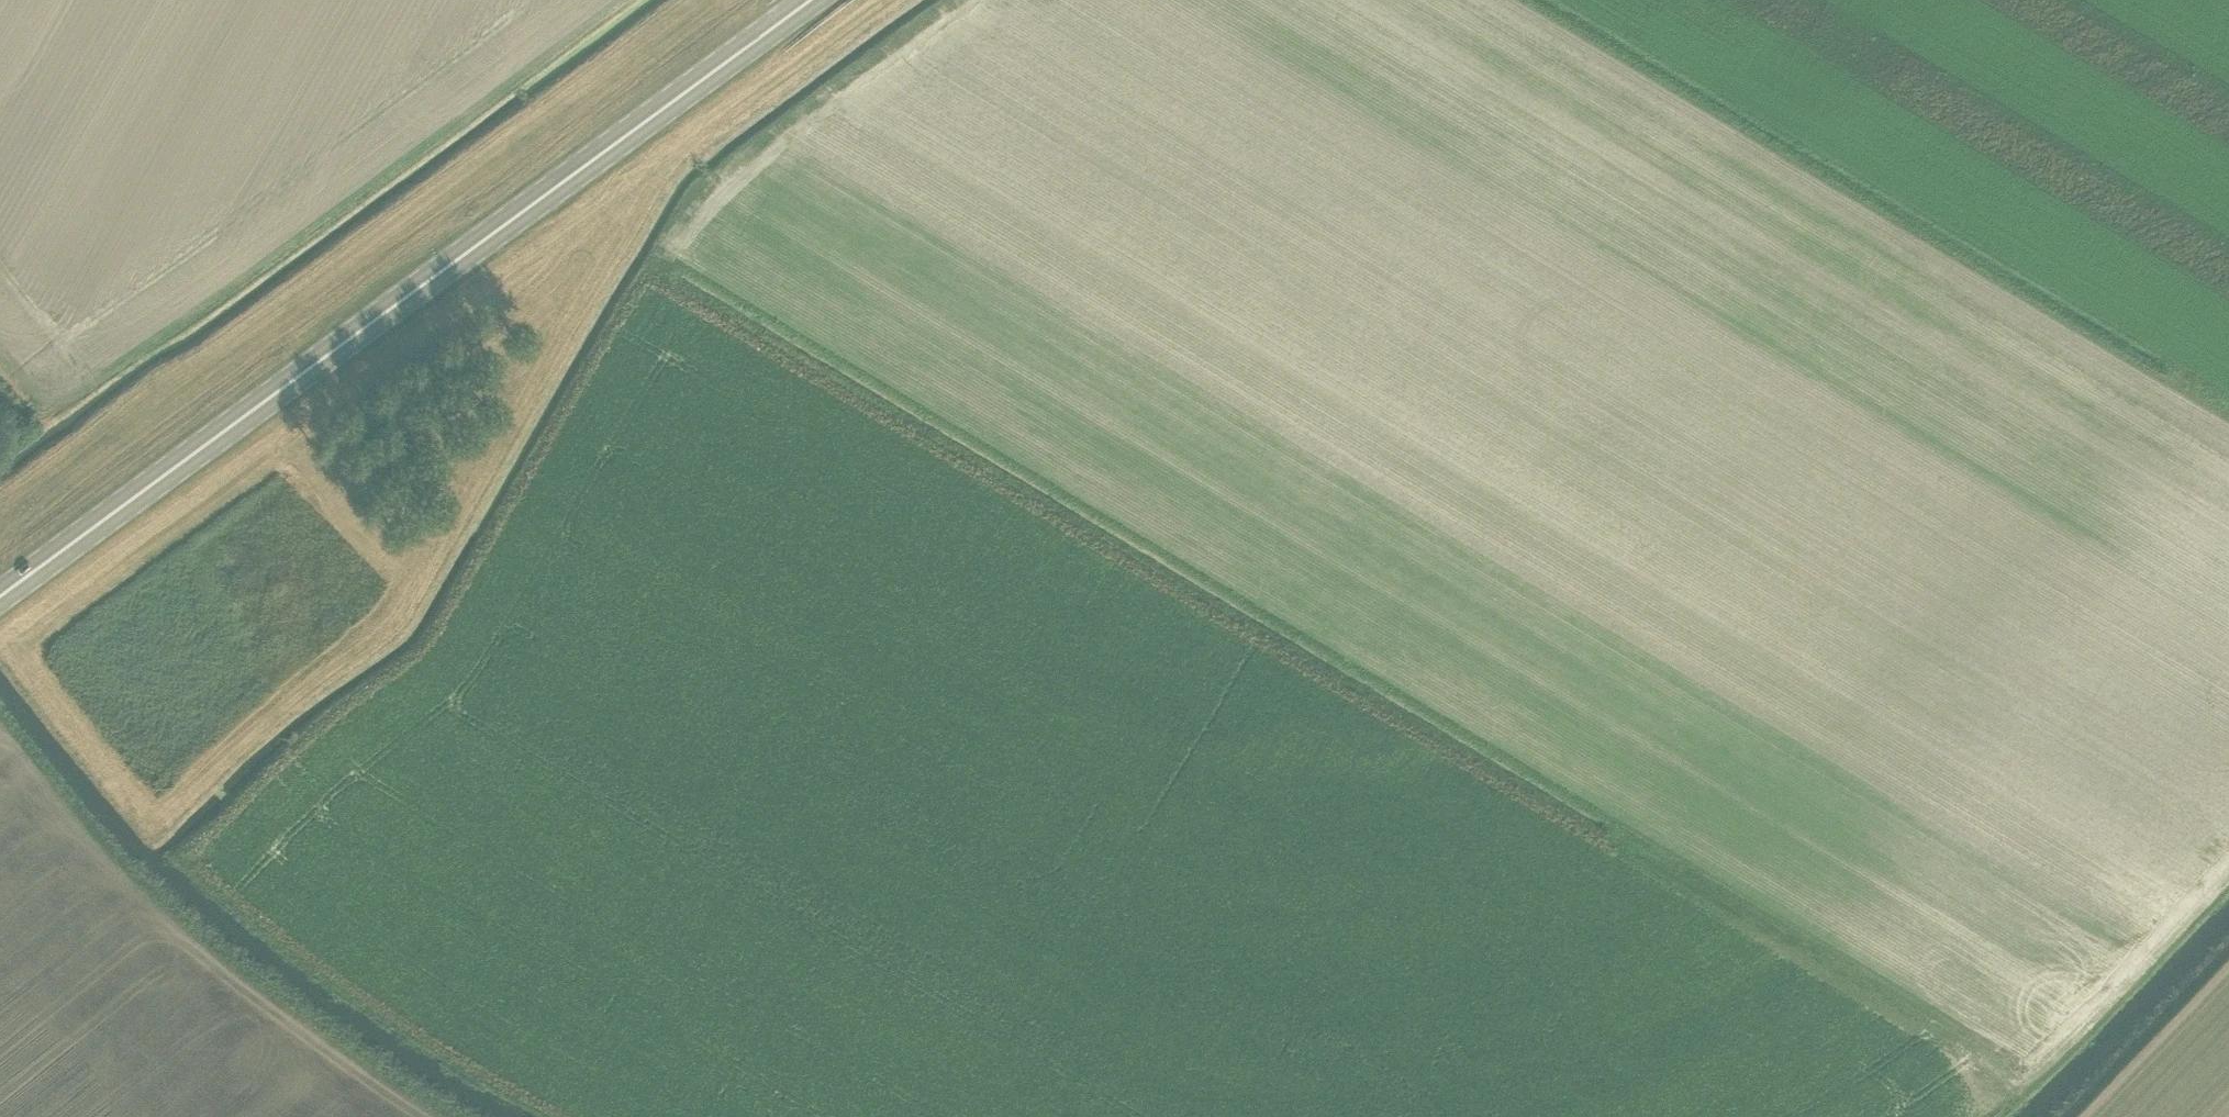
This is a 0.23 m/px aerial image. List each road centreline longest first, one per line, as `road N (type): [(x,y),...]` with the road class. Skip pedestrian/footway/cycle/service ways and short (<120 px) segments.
road 1 (primary): [(0,597),(815,0)]

